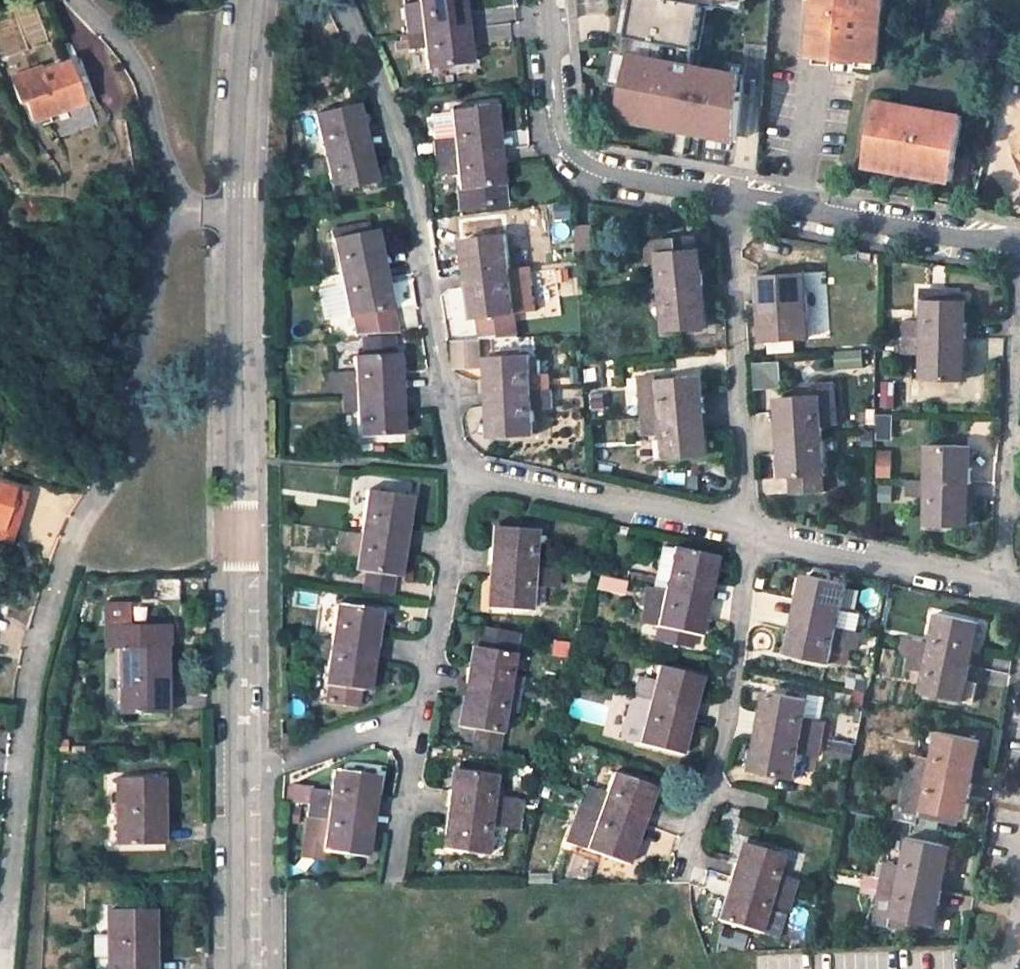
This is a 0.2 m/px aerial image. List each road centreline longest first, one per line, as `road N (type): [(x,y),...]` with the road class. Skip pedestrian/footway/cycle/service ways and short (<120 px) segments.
road 1 (residential): [(244,214),(239,968)]
road 2 (residential): [(3,921),(25,685),(53,588),(136,429),(161,245),(192,207)]
road 3 (residential): [(458,473),(398,135),(341,0)]
road 4 (residential): [(392,872),(458,473)]
road 5 (residential): [(746,529),(727,197)]
road 6 (residential): [(997,589),(1019,259)]
road 7 (residential): [(548,0),(555,117),(574,159),(612,178),(727,197)]
road 8 (residential): [(727,197),(1019,245)]
road 9 (residential): [(458,473),(746,529)]
road 10 (residential): [(707,789),(729,716),(746,529)]
road 11 (residential): [(746,529),(997,589)]
road 12 (residential): [(192,207),(171,173),(143,76),(82,0)]
road 13 (residential): [(258,0),(244,214)]

